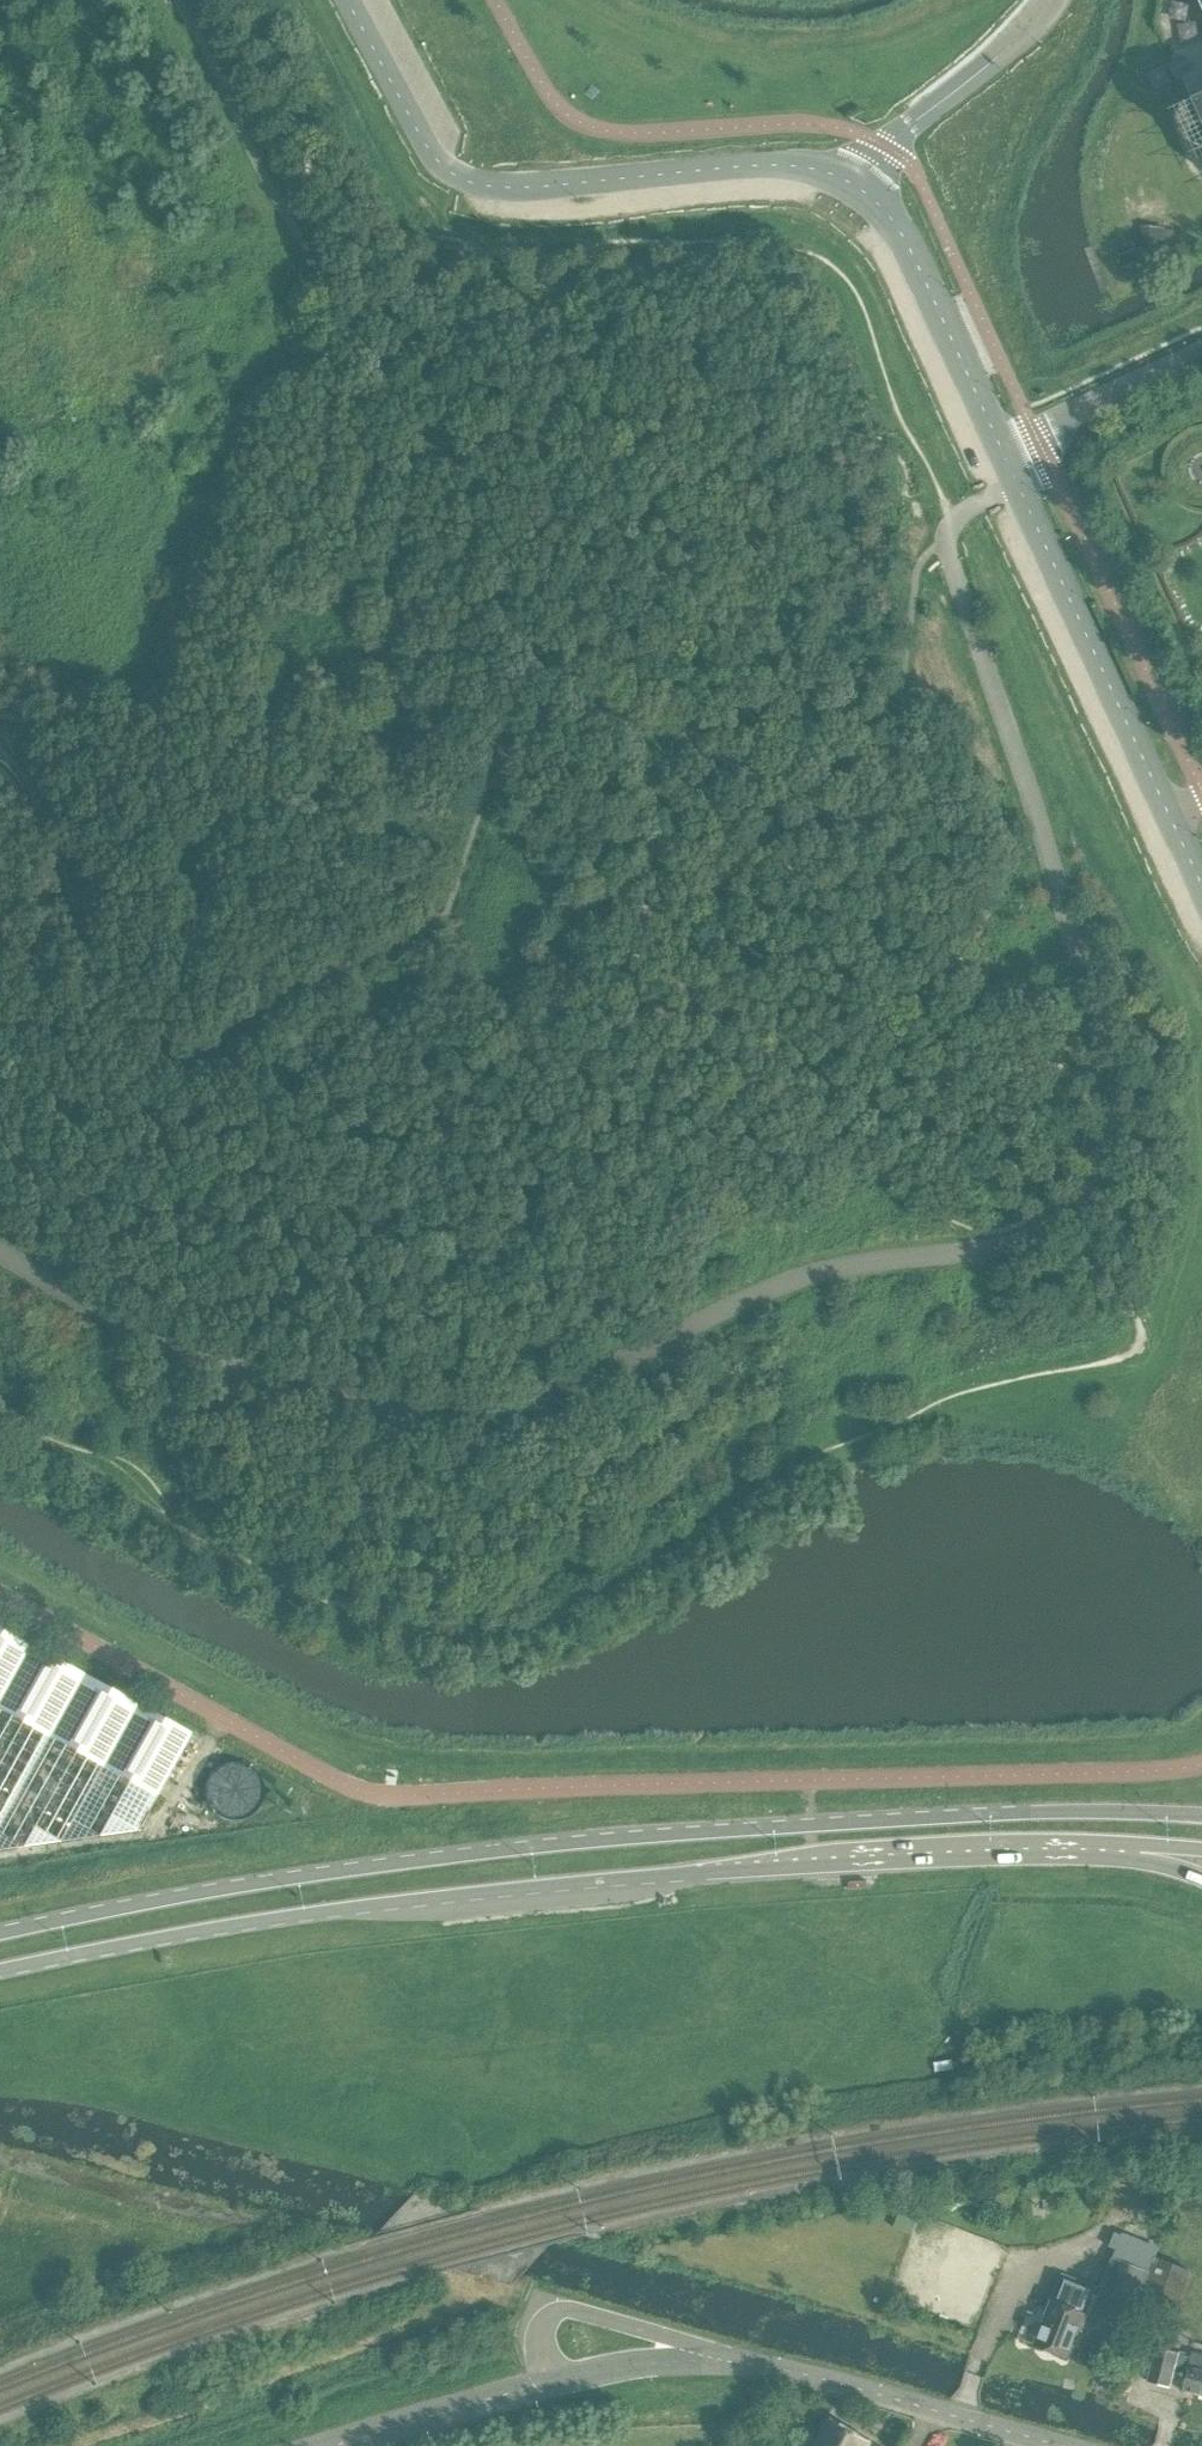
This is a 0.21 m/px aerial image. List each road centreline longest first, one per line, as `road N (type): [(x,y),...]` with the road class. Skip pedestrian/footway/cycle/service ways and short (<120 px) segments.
road 1 (secondary): [(1201,1815),(912,1818),(583,1841),(281,1880),(0,1934)]
road 2 (secondary): [(0,1972),(309,1915),(813,1858),(1101,1848)]
road 3 (unclassified): [(348,0),(423,139),(459,177),(538,187),(769,165),(814,168),(858,186),(901,233),(1002,450)]
road 4 (unclassified): [(1002,450),(1201,883)]
road 5 (residential): [(1075,2445),(773,2365)]
road 6 (unclassified): [(735,2355),(559,2310),(541,2338),(562,2383)]
road 7 (unclassified): [(1002,450),(1201,355)]
road 8 (unclassified): [(735,2355),(638,2363),(562,2383)]

